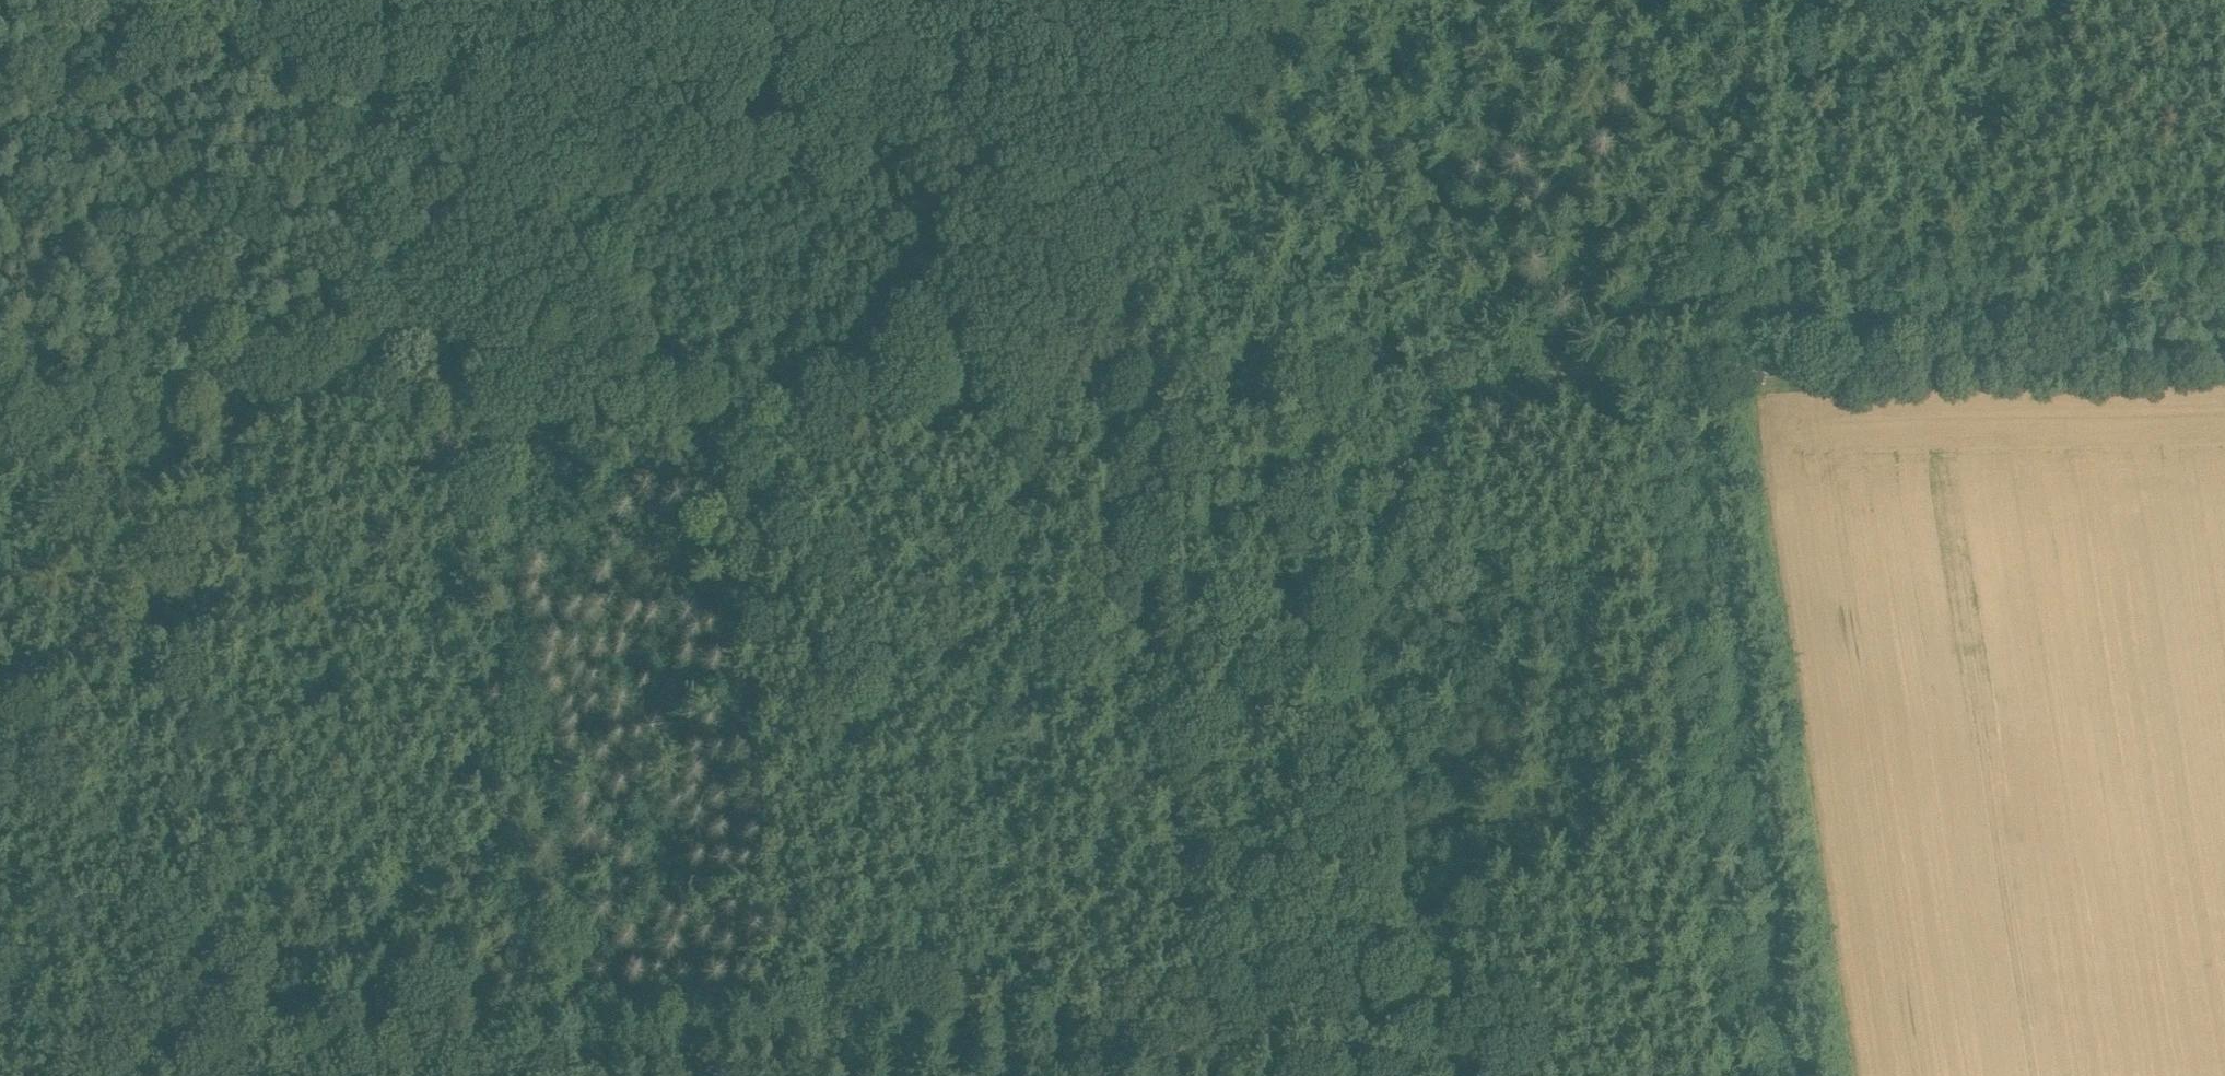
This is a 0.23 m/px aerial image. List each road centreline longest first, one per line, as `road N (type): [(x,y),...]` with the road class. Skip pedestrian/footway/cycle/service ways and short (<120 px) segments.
road 1 (unclassified): [(2224,375),(754,382),(0,398)]
road 2 (track): [(604,0),(376,393)]
road 3 (track): [(1758,374),(1769,0)]

